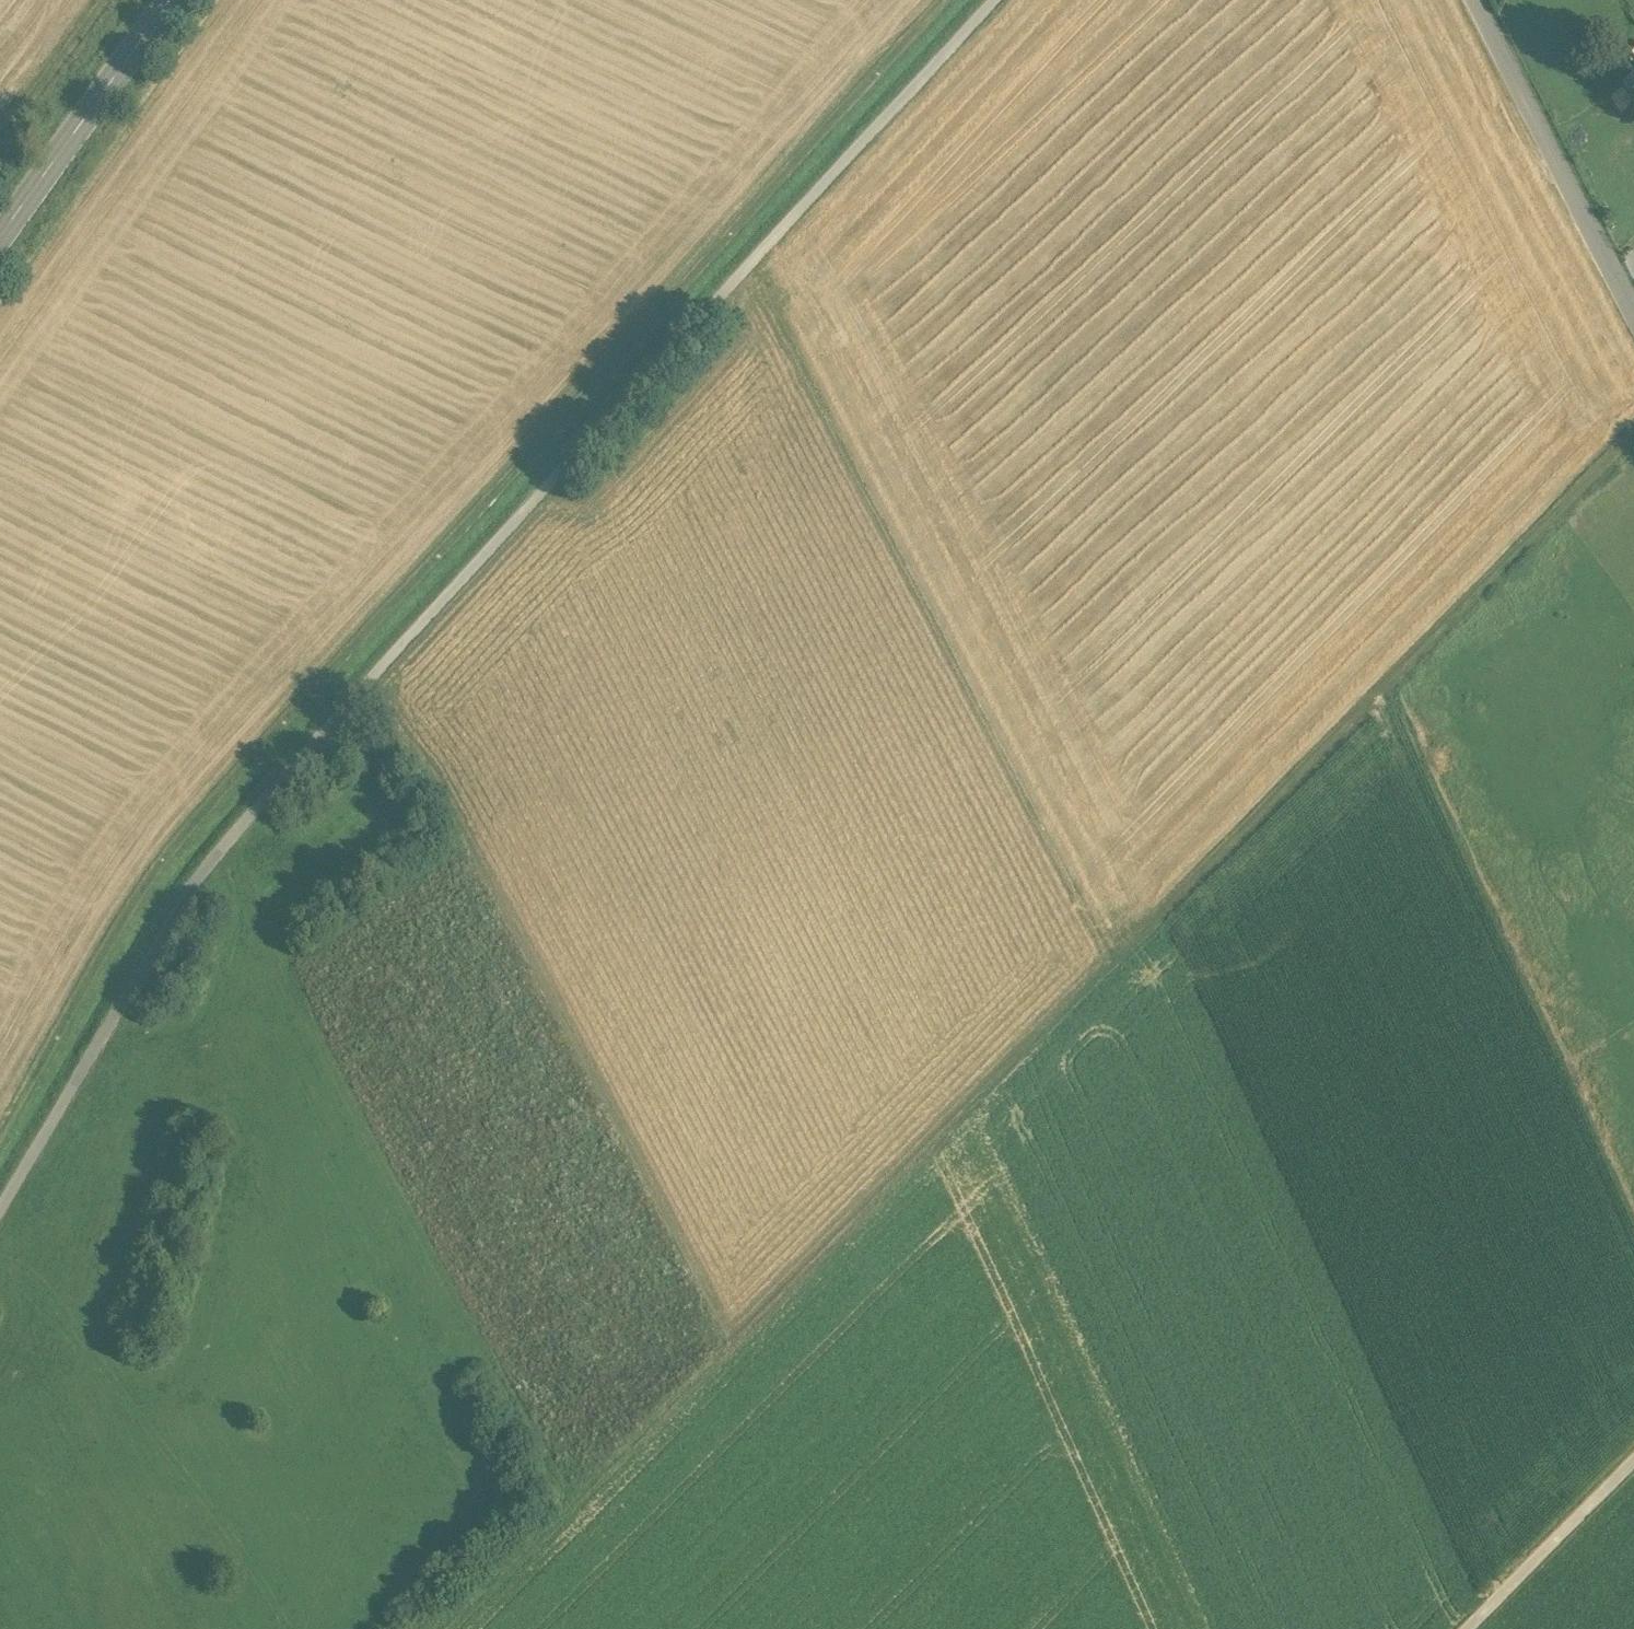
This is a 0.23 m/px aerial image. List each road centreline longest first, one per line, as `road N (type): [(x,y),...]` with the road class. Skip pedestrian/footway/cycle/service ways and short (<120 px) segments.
road 1 (track): [(467,1628),(1633,435)]
road 2 (track): [(0,1216),(235,833),(996,0)]
road 3 (track): [(944,0),(176,847),(130,909),(0,1137)]
road 4 (track): [(1474,0),(1633,321)]
road 5 (secondary): [(0,272),(196,0)]
road 6 (track): [(1465,1628),(1633,1461)]
road 7 (track): [(131,0),(0,180)]

